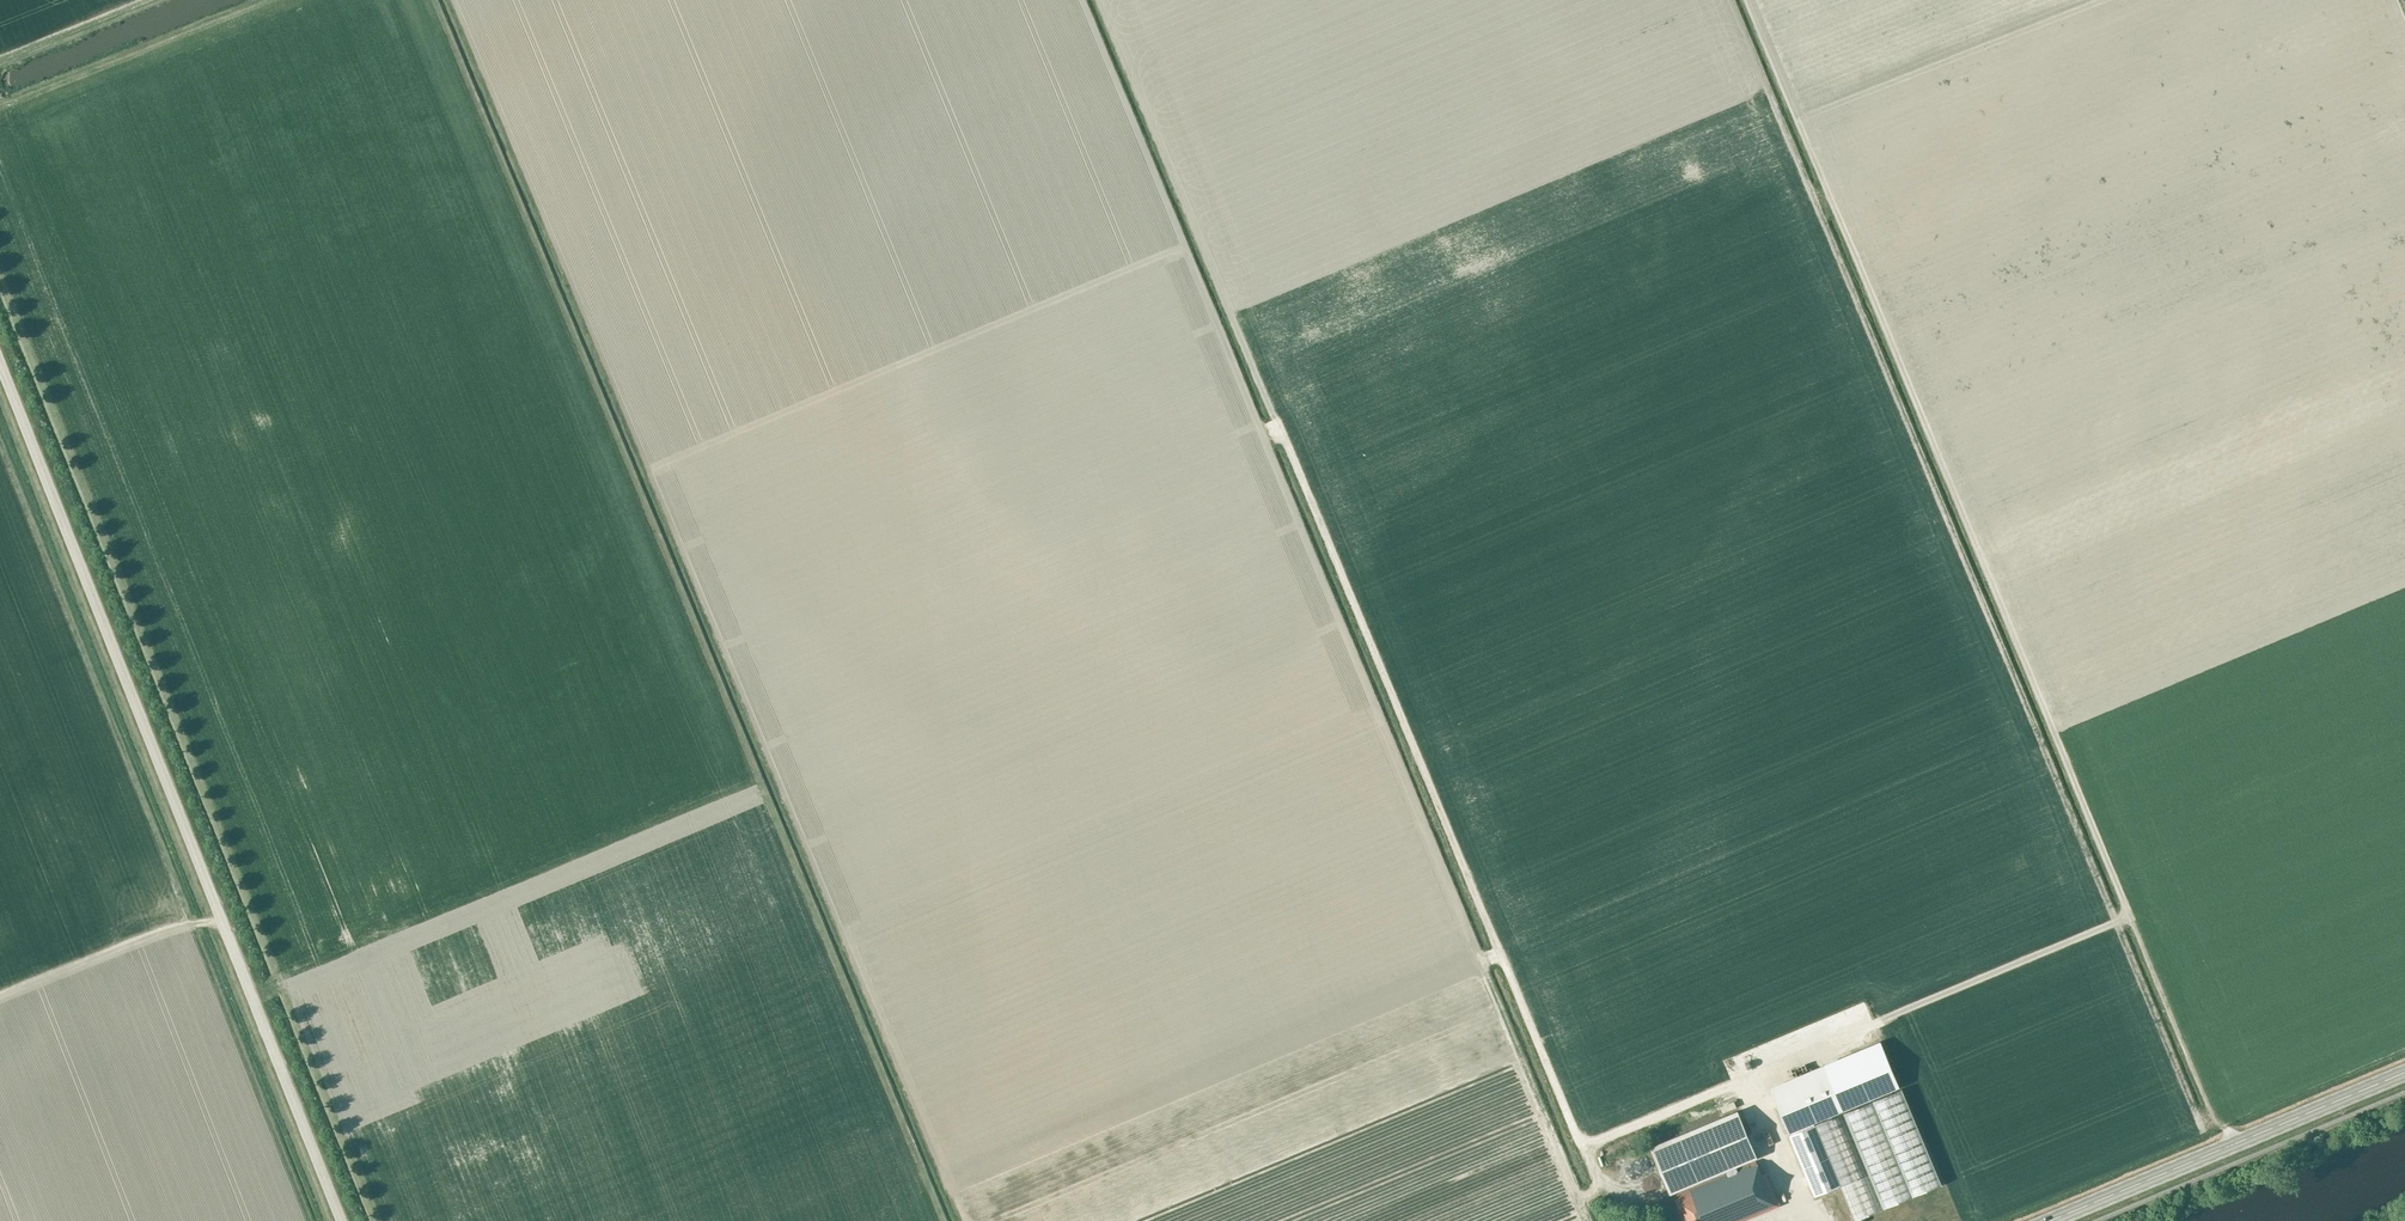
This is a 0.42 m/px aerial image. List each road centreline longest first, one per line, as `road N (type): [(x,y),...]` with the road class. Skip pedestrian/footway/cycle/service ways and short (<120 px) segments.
road 1 (unclassified): [(341,1220),(0,362)]
road 2 (primary): [(2052,1220),(2404,1073)]

